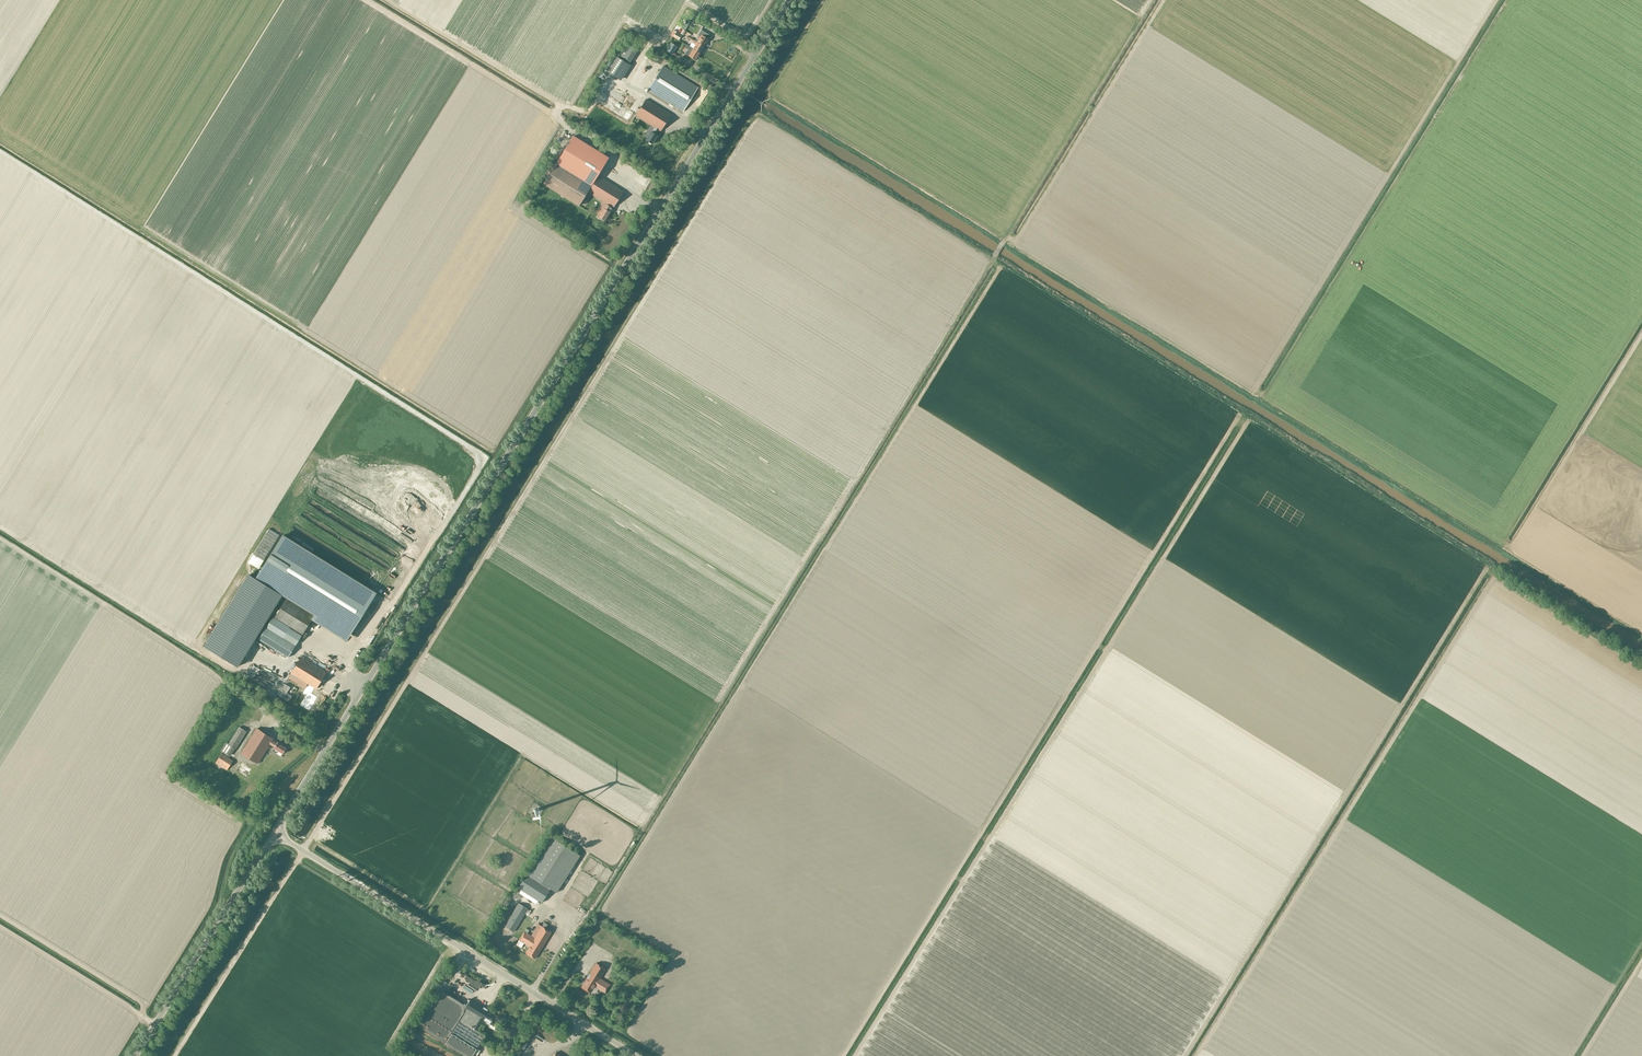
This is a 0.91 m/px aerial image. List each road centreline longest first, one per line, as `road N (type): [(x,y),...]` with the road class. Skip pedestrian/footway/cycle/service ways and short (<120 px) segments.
road 1 (unclassified): [(279,836),(282,819),(789,0)]
road 2 (unclassified): [(636,1055),(279,836)]
road 3 (unclassified): [(135,1055),(279,836)]

